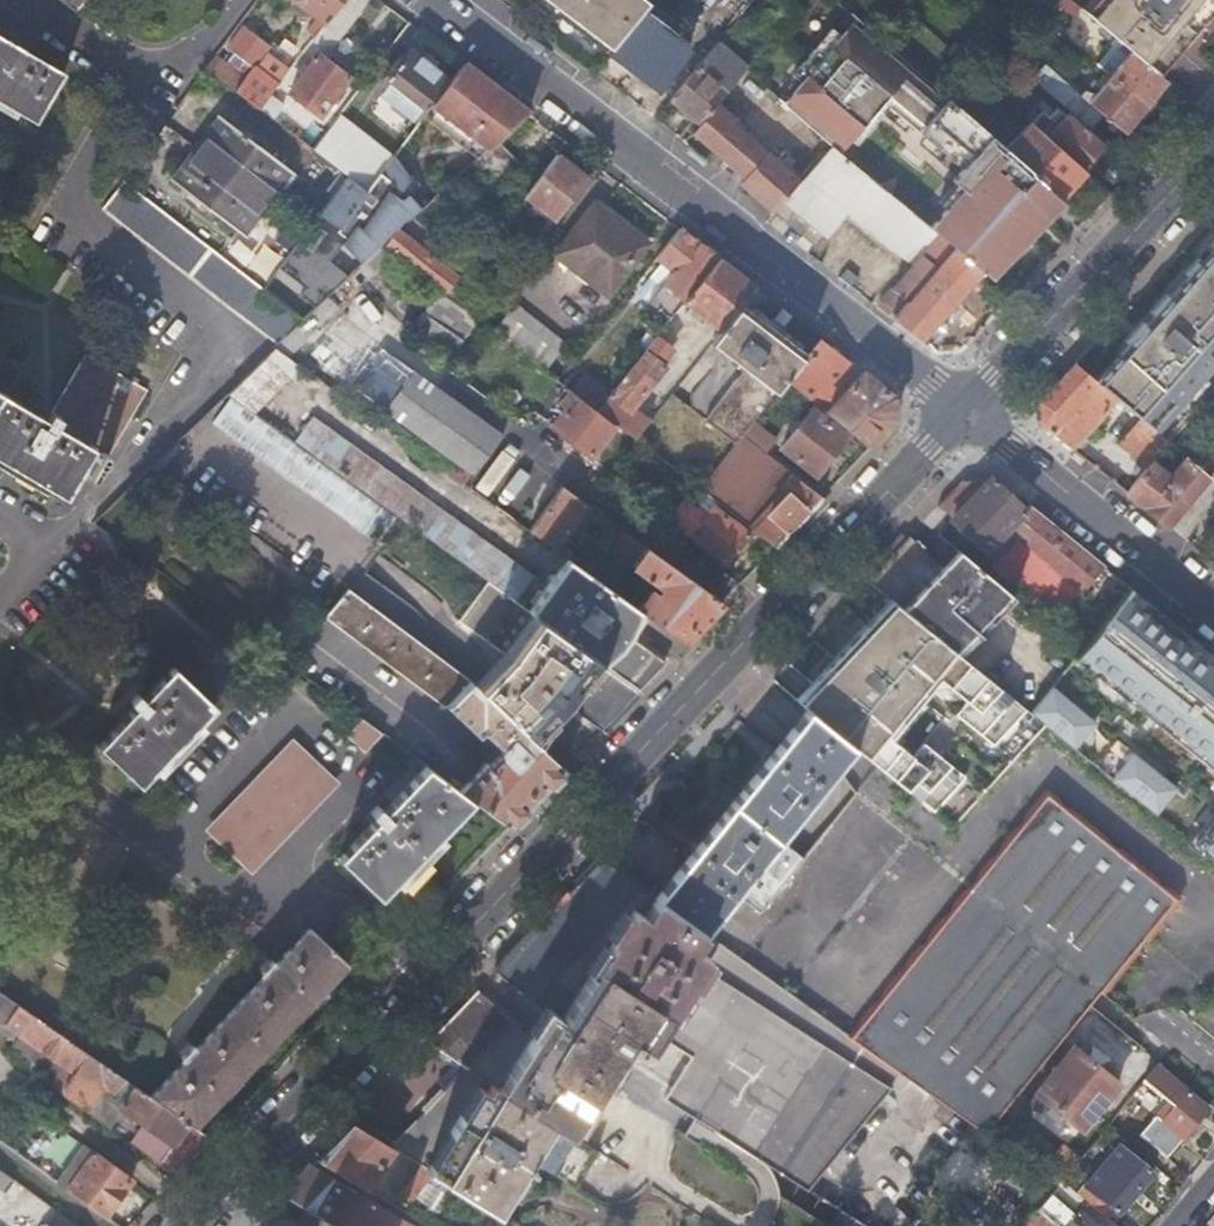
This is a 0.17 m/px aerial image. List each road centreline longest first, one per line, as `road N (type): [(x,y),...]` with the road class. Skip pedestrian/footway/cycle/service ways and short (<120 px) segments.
road 1 (secondary): [(432,969),(966,410)]
road 2 (residential): [(442,0),(966,410)]
road 3 (residential): [(41,546),(130,467),(234,346),(62,216),(168,91)]
road 4 (residential): [(432,969),(372,914),(311,897),(218,895),(0,722)]
road 5 (secondary): [(966,410),(1213,143)]
road 6 (secondary): [(190,1225),(432,969)]
road 7 (residential): [(966,410),(1213,607)]
road 8 (residential): [(38,0),(168,91)]

